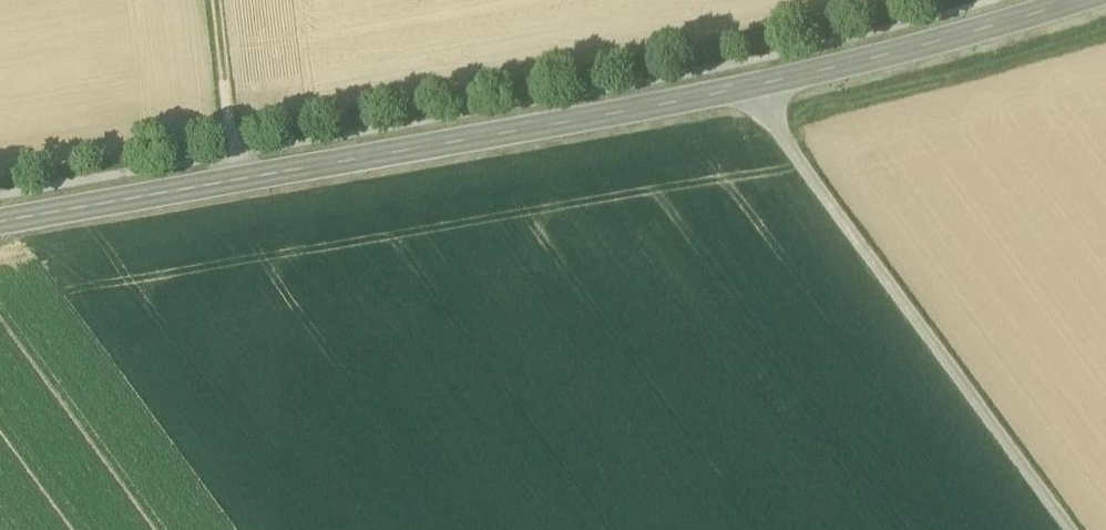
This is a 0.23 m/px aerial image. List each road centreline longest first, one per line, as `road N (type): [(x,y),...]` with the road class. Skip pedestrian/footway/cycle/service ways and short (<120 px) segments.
road 1 (secondary): [(0,223),(747,88),(981,37),(1085,0)]
road 2 (track): [(1068,529),(734,63)]
road 3 (track): [(214,0),(242,181)]

